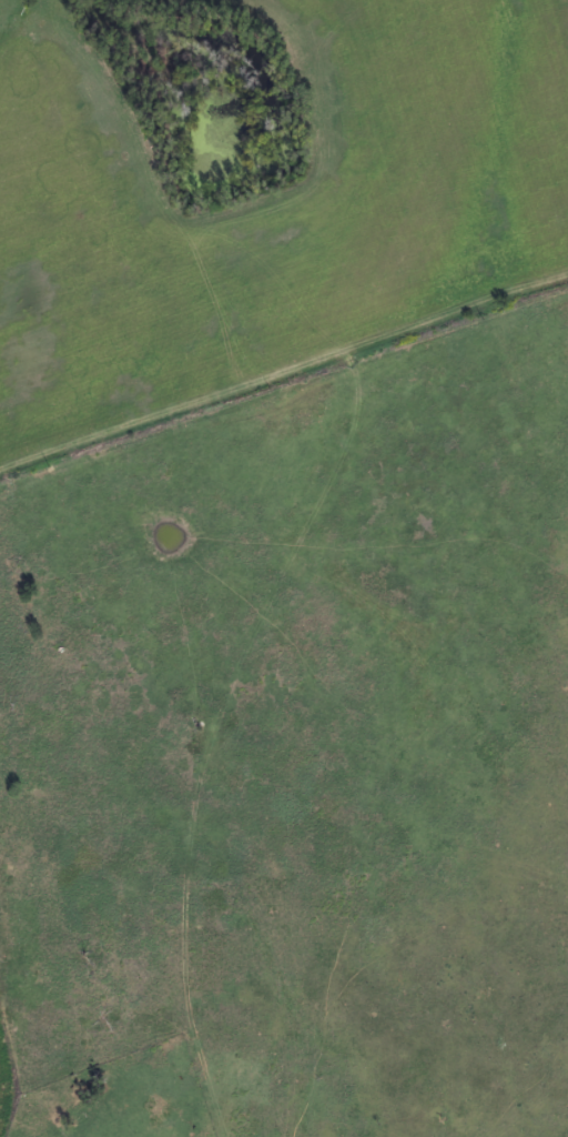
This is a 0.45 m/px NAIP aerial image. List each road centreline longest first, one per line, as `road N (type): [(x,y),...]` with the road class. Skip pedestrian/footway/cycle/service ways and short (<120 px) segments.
road 1 (residential): [(567,272),(0,468)]

